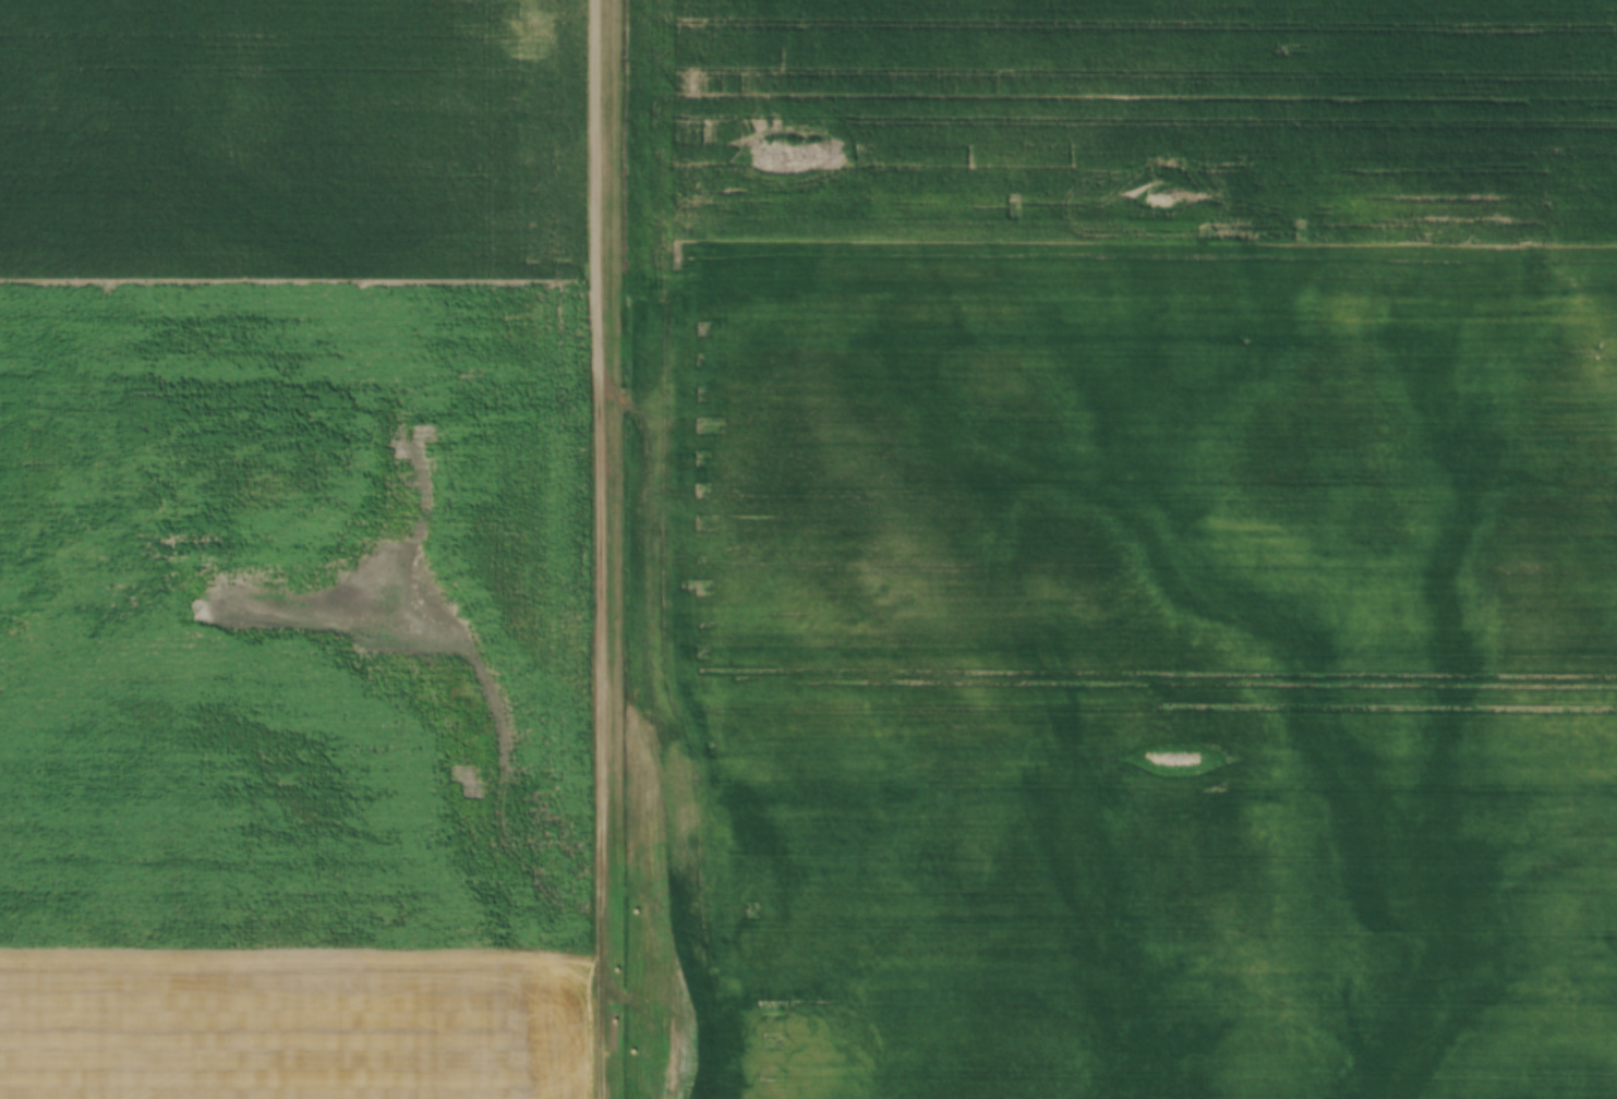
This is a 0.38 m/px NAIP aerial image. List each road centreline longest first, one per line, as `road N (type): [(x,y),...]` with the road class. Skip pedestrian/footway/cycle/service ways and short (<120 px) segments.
road 1 (track): [(606,1098),(602,0)]
road 2 (track): [(0,588),(248,450),(415,410),(603,420)]

